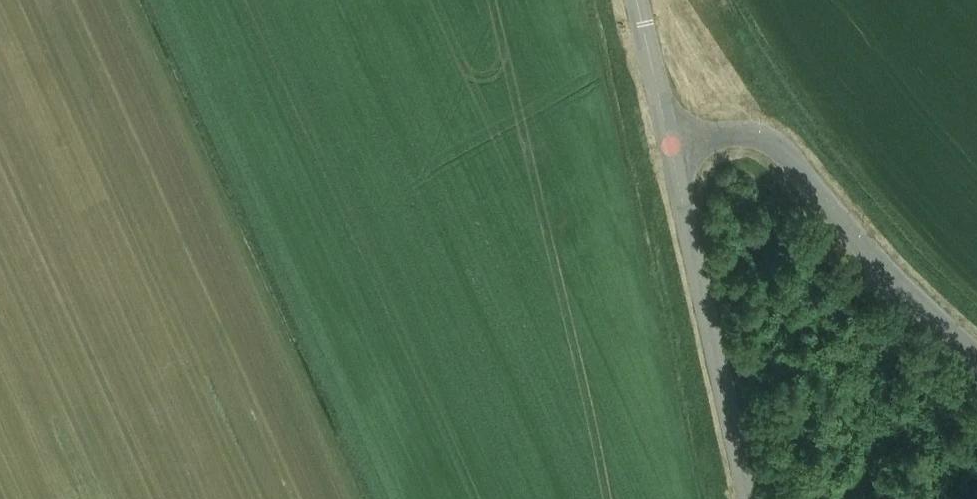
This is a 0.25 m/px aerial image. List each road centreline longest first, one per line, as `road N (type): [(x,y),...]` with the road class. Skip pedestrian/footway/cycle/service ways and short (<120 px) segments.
road 1 (residential): [(976,370),(906,304),(769,144),(747,138),(672,145)]
road 2 (residential): [(748,498),(672,145)]
road 3 (unclassified): [(672,145),(640,0)]

